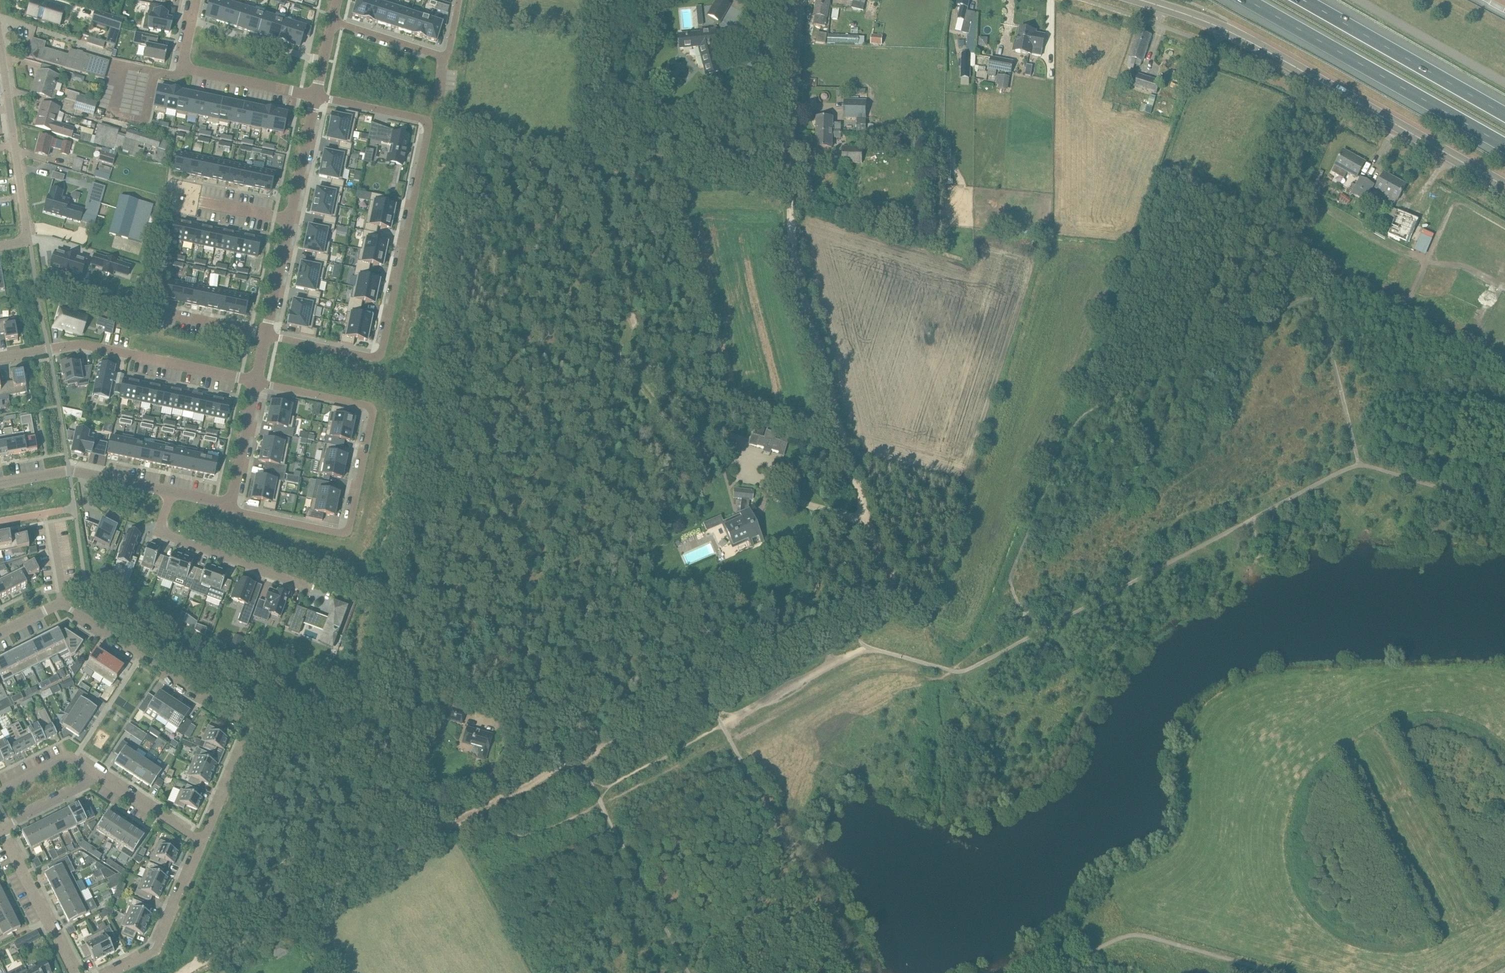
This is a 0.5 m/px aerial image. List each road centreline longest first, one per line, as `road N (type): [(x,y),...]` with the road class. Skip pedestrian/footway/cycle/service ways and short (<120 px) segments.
road 1 (residential): [(265,336),(373,363),(409,219),(426,125),(316,97)]
road 2 (tertiary): [(1504,186),(1227,29),(1141,0)]
road 3 (track): [(511,794),(842,611)]
road 4 (track): [(842,611),(866,596),(880,574),(800,262)]
road 5 (residential): [(228,502),(243,513),(335,531),(350,523),(364,411),(256,383)]
road 6 (residential): [(204,842),(250,732),(61,606)]
road 7 (track): [(181,972),(440,824)]
road 8 (motorway): [(1246,0),(1504,146)]
road 9 (unclassified): [(800,262),(791,217),(795,0)]
road 10 (residential): [(0,359),(75,347),(256,383)]
road 11 (motorway): [(1504,112),(1306,0)]
road 12 (residential): [(0,248),(29,243),(0,57)]
road 13 (residential): [(312,592),(159,533),(172,492)]
road 14 (residential): [(193,0),(183,69),(316,97)]
road 15 (residential): [(172,492),(78,472),(0,484)]
road 16 (residential): [(333,23),(441,54),(448,53),(458,0)]
road 17 (residential): [(114,972),(157,951),(204,842)]
road 18 (unclassified): [(1361,0),(1504,84)]
road 19 (residential): [(73,972),(1,827)]
road 20 (residential): [(204,842),(80,765)]
road 21 (residential): [(290,220),(316,97)]
road 22 (residential): [(228,502),(256,383)]

